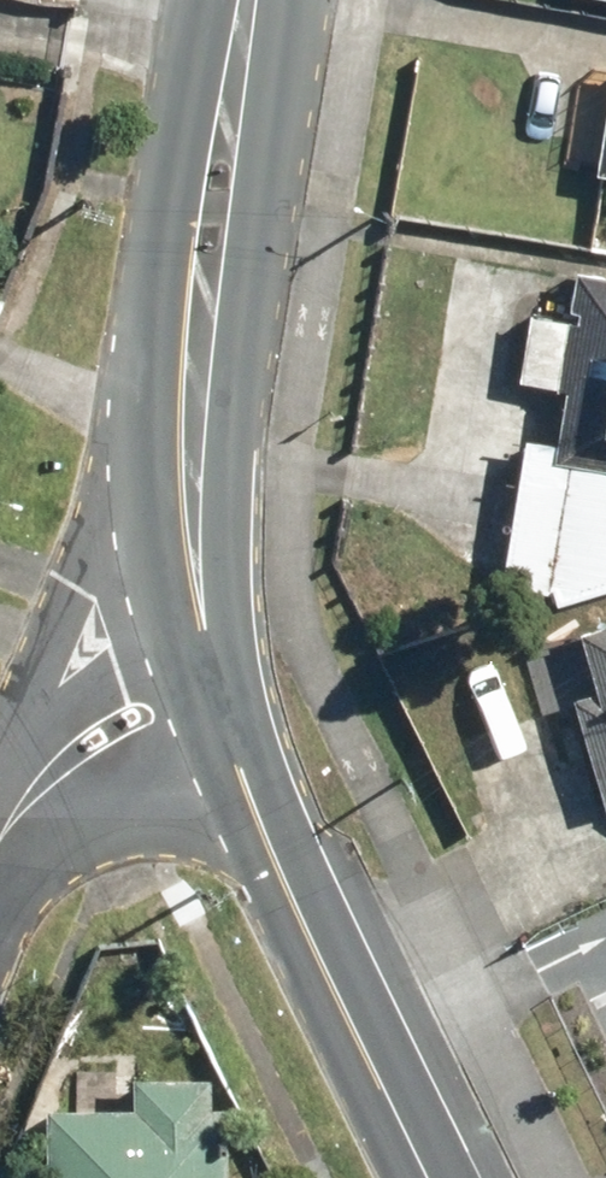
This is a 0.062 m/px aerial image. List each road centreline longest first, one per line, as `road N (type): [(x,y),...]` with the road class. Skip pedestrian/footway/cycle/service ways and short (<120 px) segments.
road 1 (secondary): [(238,765),(424,1177)]
road 2 (residential): [(0,761),(98,536),(197,366)]
road 3 (secondary): [(197,366),(153,280),(183,100),(240,42)]
road 4 (secondary): [(240,42),(283,113),(254,298),(197,366)]
road 5 (secondary): [(197,366),(194,528),(209,652)]
road 6 (residential): [(238,765),(90,813),(0,893)]
road 7 (residential): [(0,777),(36,730),(121,677),(209,652)]

